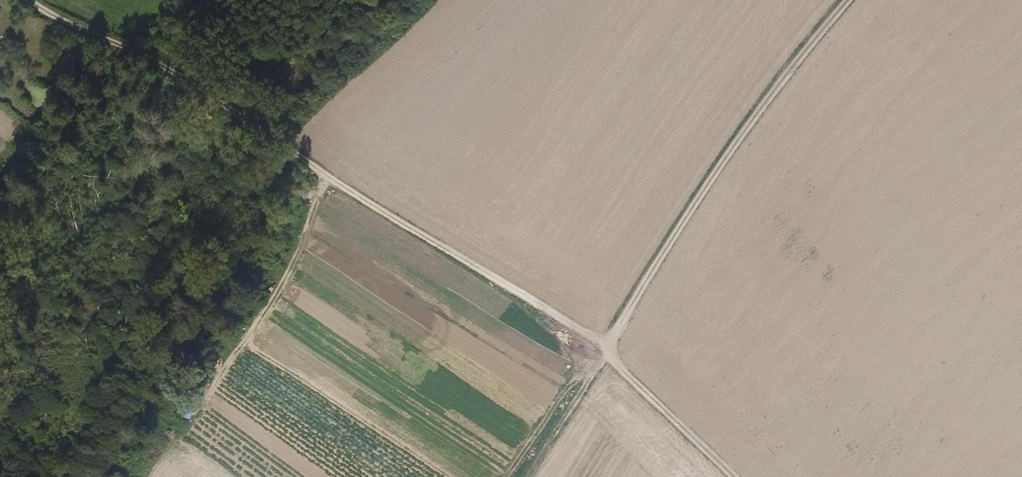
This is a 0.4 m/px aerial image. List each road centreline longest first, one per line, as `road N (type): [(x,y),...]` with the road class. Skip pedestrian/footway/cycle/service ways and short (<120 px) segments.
road 1 (track): [(731,476),(572,329),(31,0)]
road 2 (track): [(520,476),(766,84),(836,0)]
road 3 (track): [(316,170),(305,221),(259,321),(146,476)]

